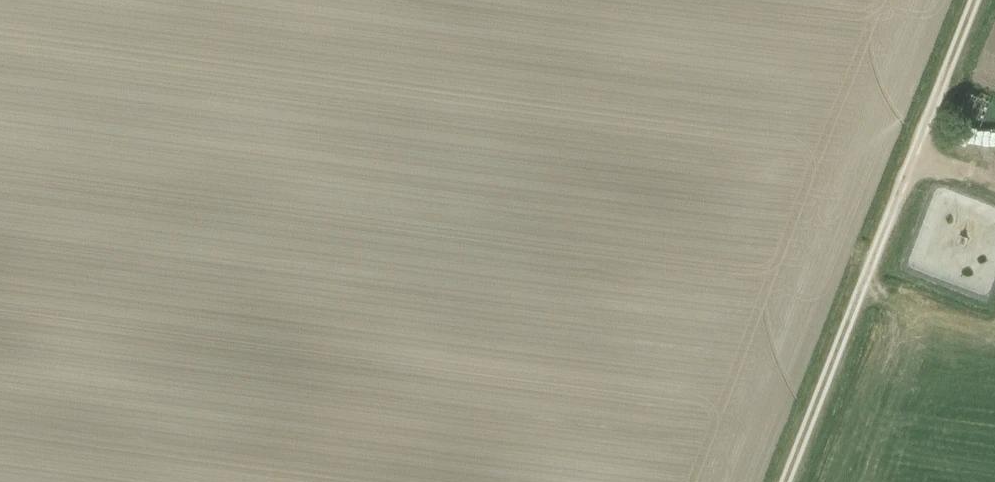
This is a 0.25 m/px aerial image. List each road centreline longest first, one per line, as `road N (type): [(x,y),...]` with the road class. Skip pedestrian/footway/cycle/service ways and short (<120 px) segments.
road 1 (track): [(787,481),(976,0)]

